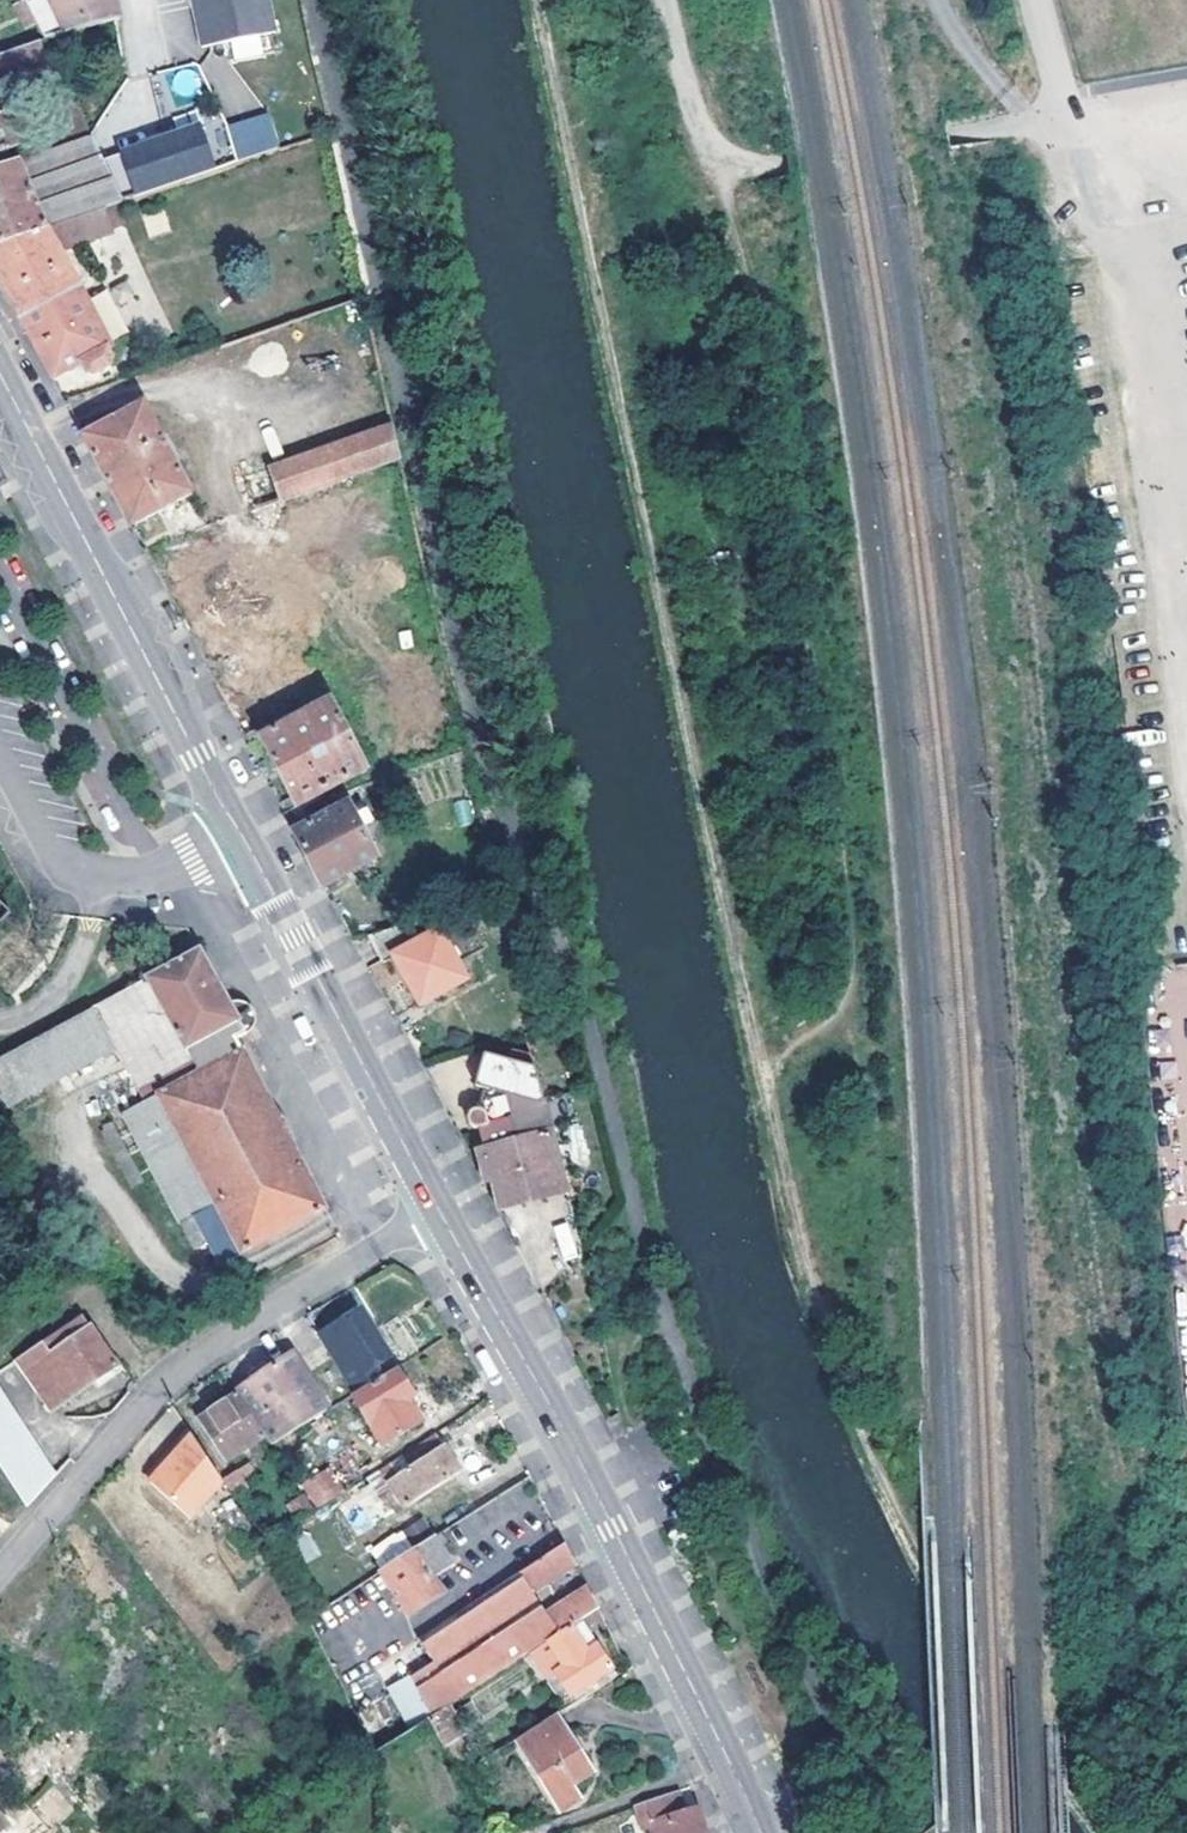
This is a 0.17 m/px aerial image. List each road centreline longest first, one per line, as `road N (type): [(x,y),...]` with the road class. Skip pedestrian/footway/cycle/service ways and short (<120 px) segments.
road 1 (track): [(540,0),(804,1243),(880,1473),(921,1554),(1107,1832)]
road 2 (track): [(738,156),(728,186),(765,355),(855,978),(836,1016),(763,1059)]
road 3 (secondary): [(439,1209),(561,1423),(761,1832)]
road 4 (residential): [(439,1209),(159,1396),(0,1578)]
road 5 (secondary): [(223,806),(0,374)]
road 6 (secondary): [(223,806),(439,1209)]

